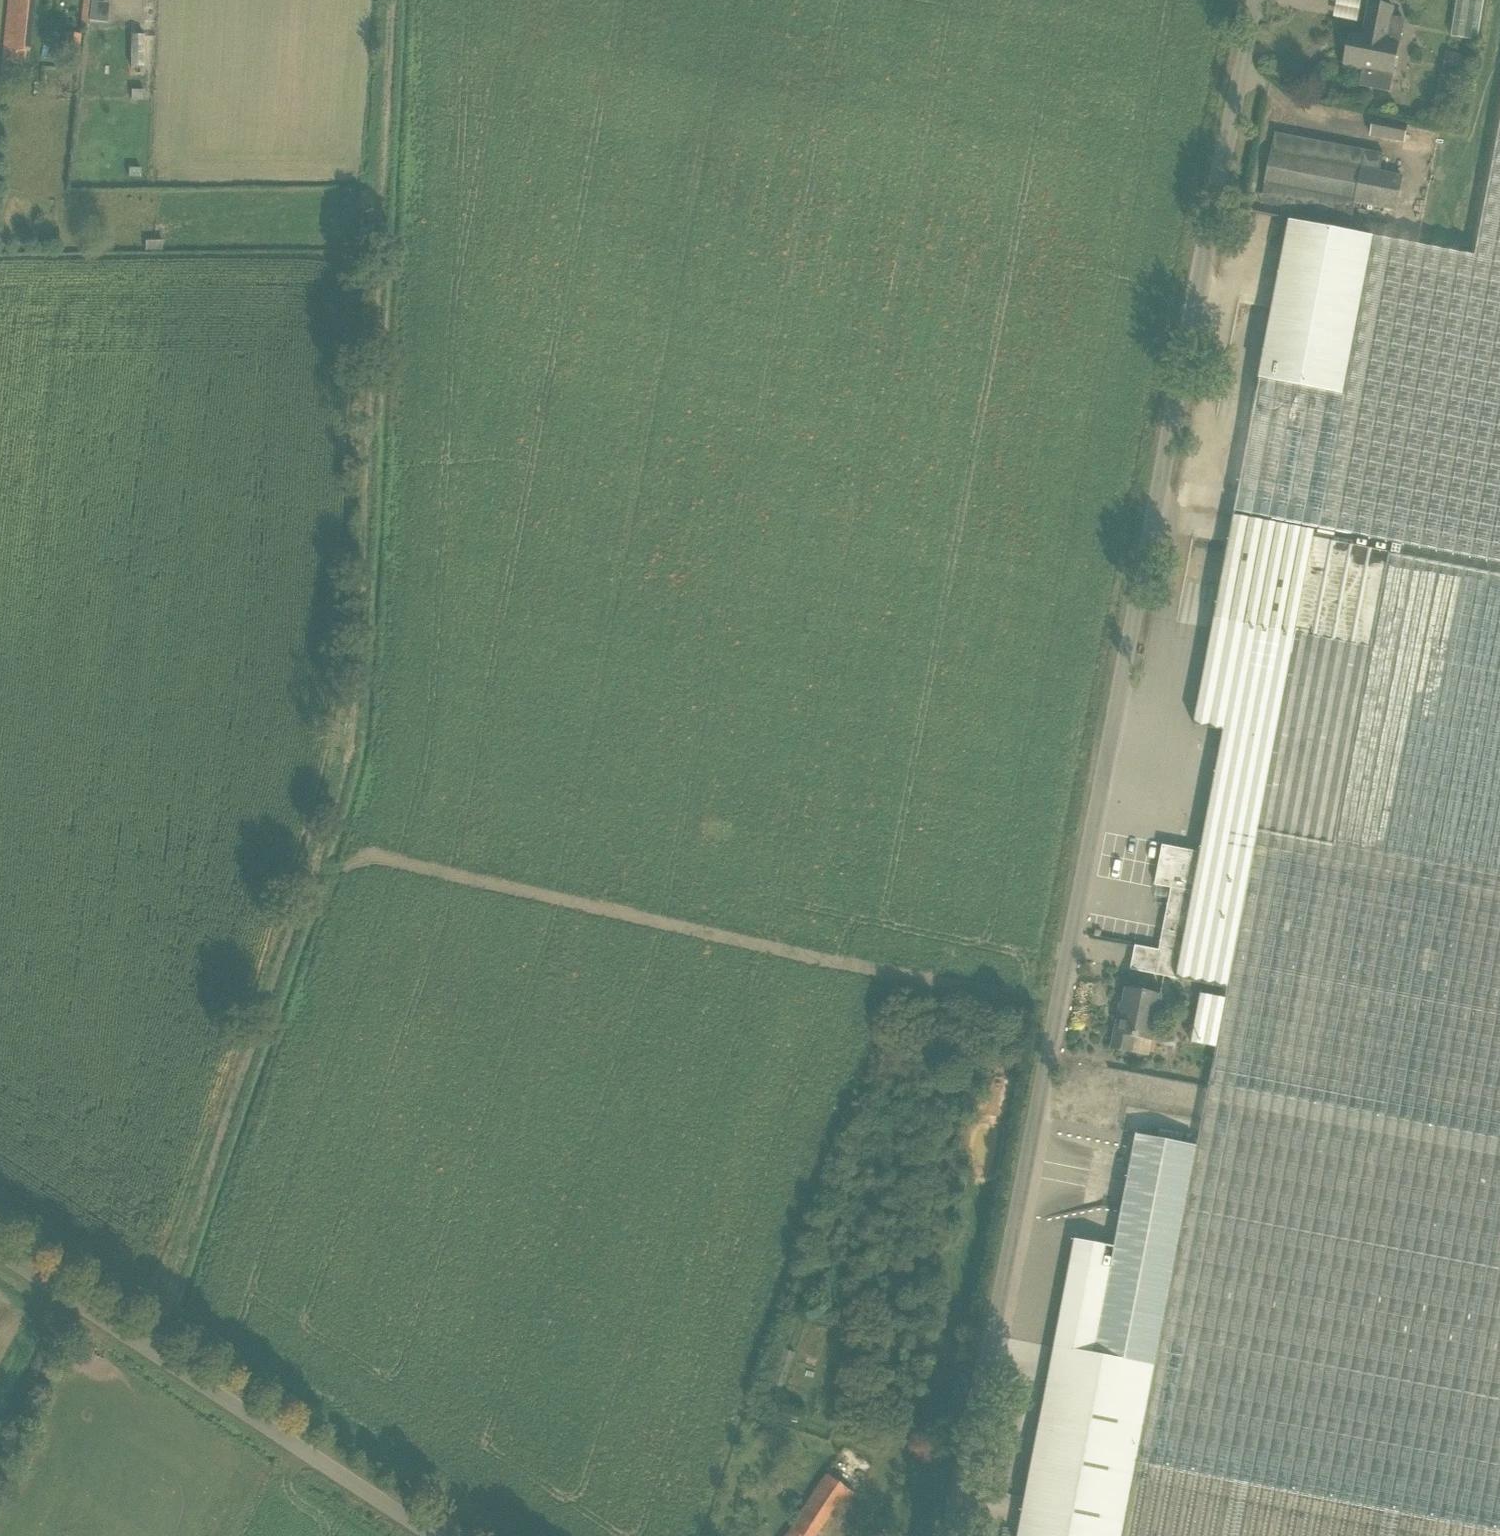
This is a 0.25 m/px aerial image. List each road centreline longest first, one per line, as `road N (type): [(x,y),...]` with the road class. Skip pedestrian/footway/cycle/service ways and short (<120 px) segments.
road 1 (unclassified): [(954,1535),(1255,0)]
road 2 (track): [(394,0),(349,751),(148,1349)]
road 3 (unclassified): [(433,1535),(0,1248)]

